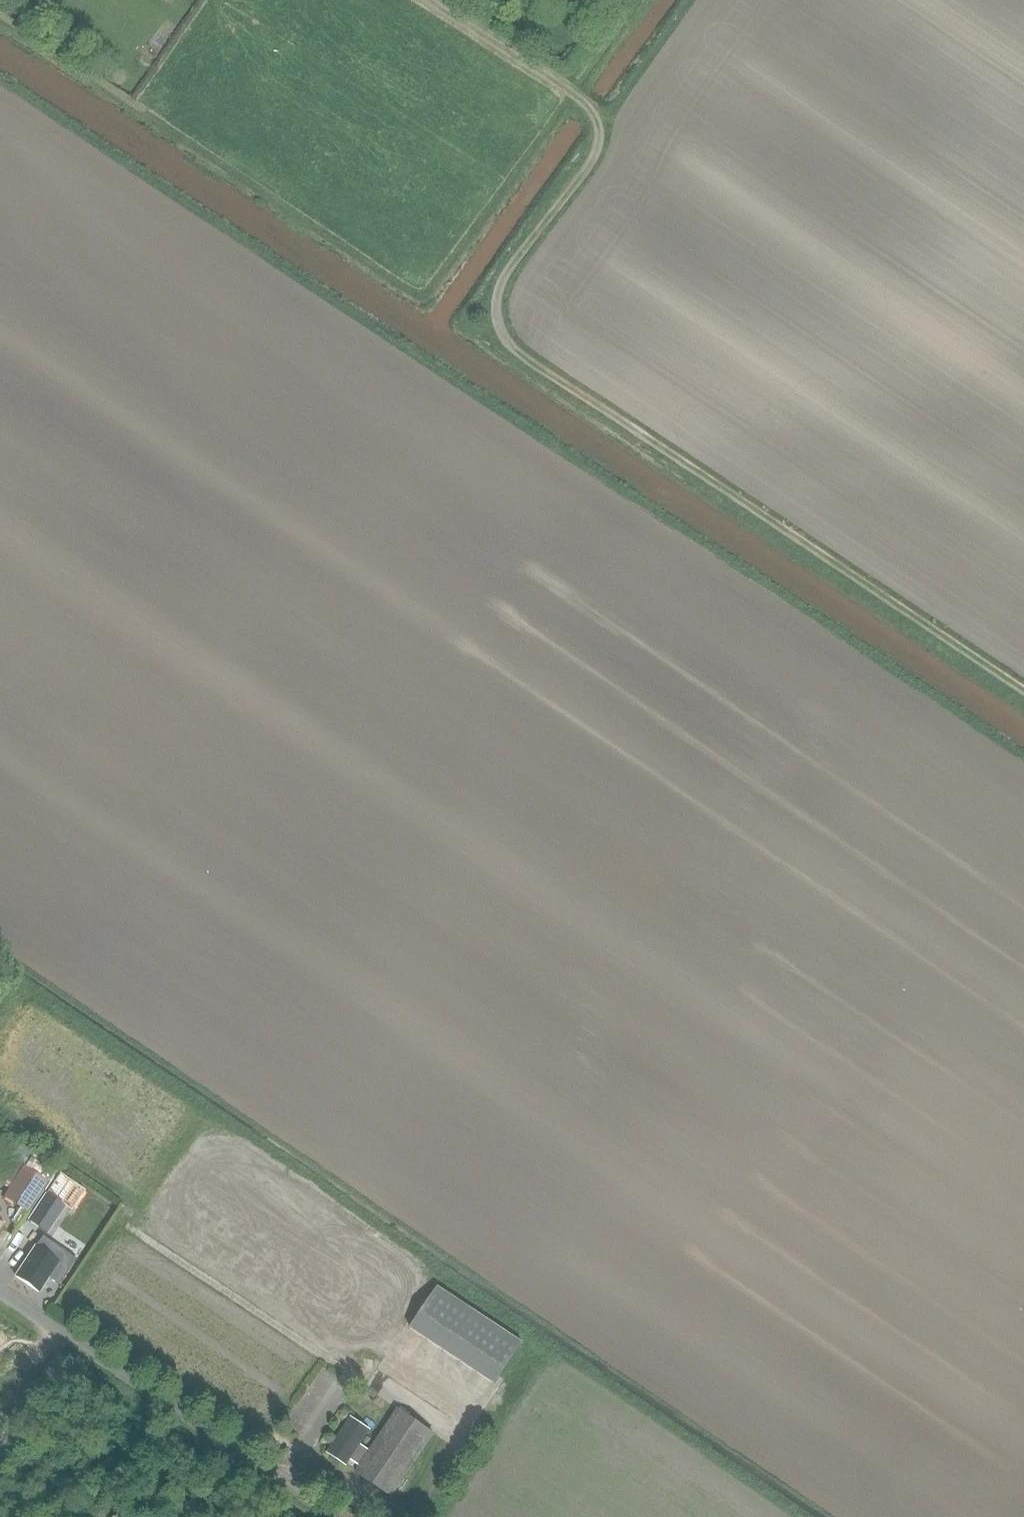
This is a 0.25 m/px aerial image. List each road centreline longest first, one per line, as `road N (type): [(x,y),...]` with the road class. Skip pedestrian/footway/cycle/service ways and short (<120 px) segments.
road 1 (unclassified): [(335,1516),(0,1291)]

